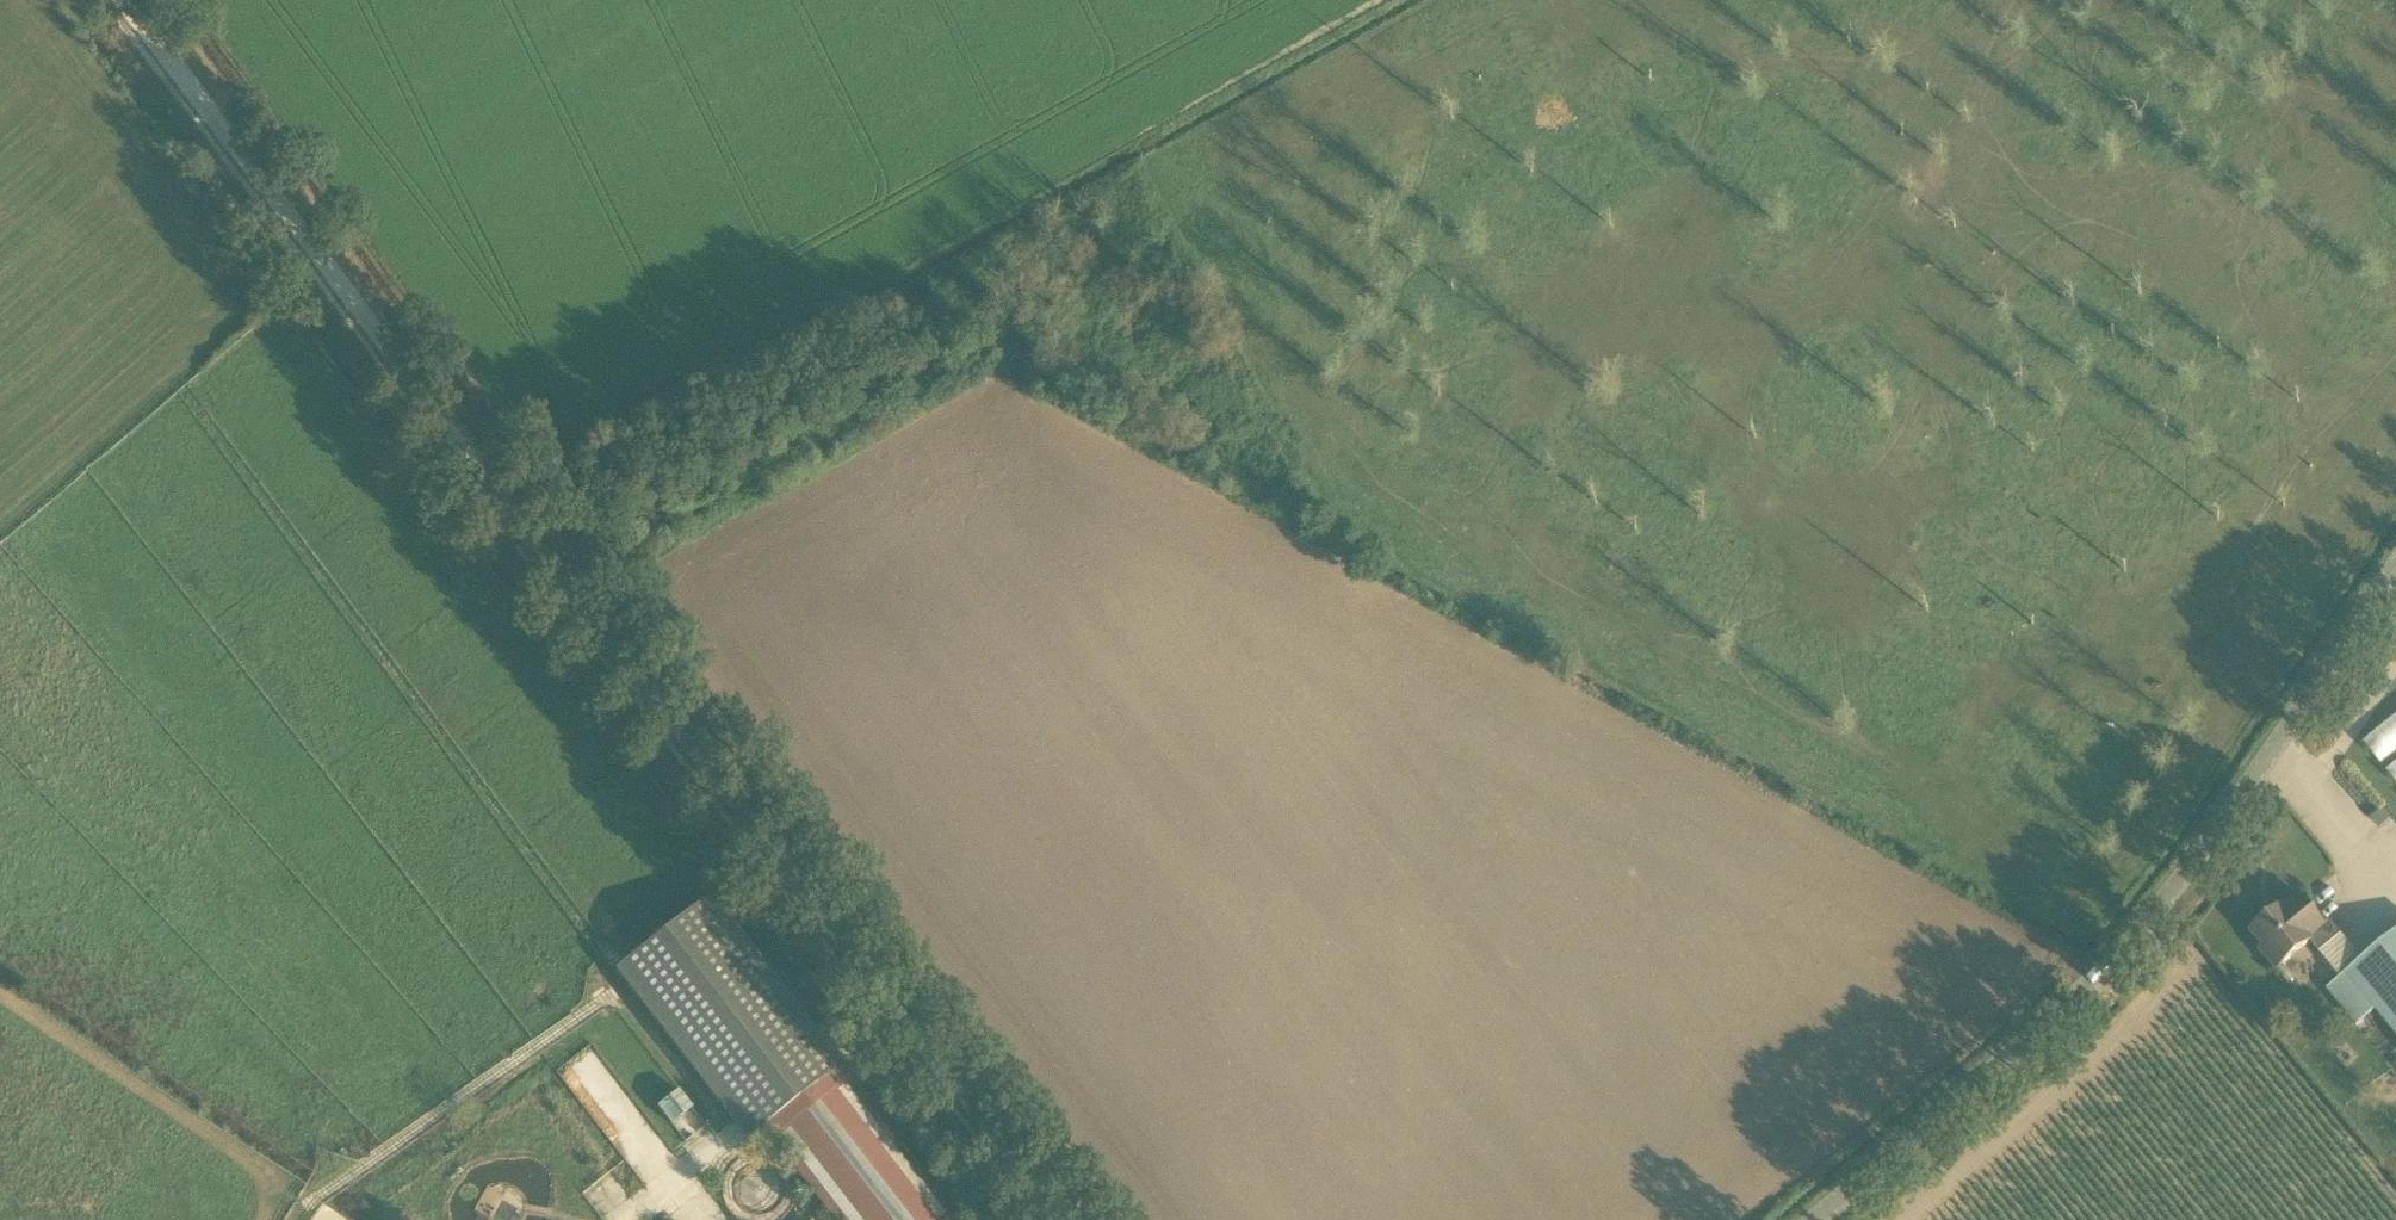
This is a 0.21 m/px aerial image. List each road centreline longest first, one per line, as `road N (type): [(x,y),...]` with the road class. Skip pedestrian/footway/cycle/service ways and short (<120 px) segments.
road 1 (track): [(120,0),(1065,1219)]
road 2 (unclassified): [(1820,1219),(2080,1005),(2149,935),(2395,579)]

